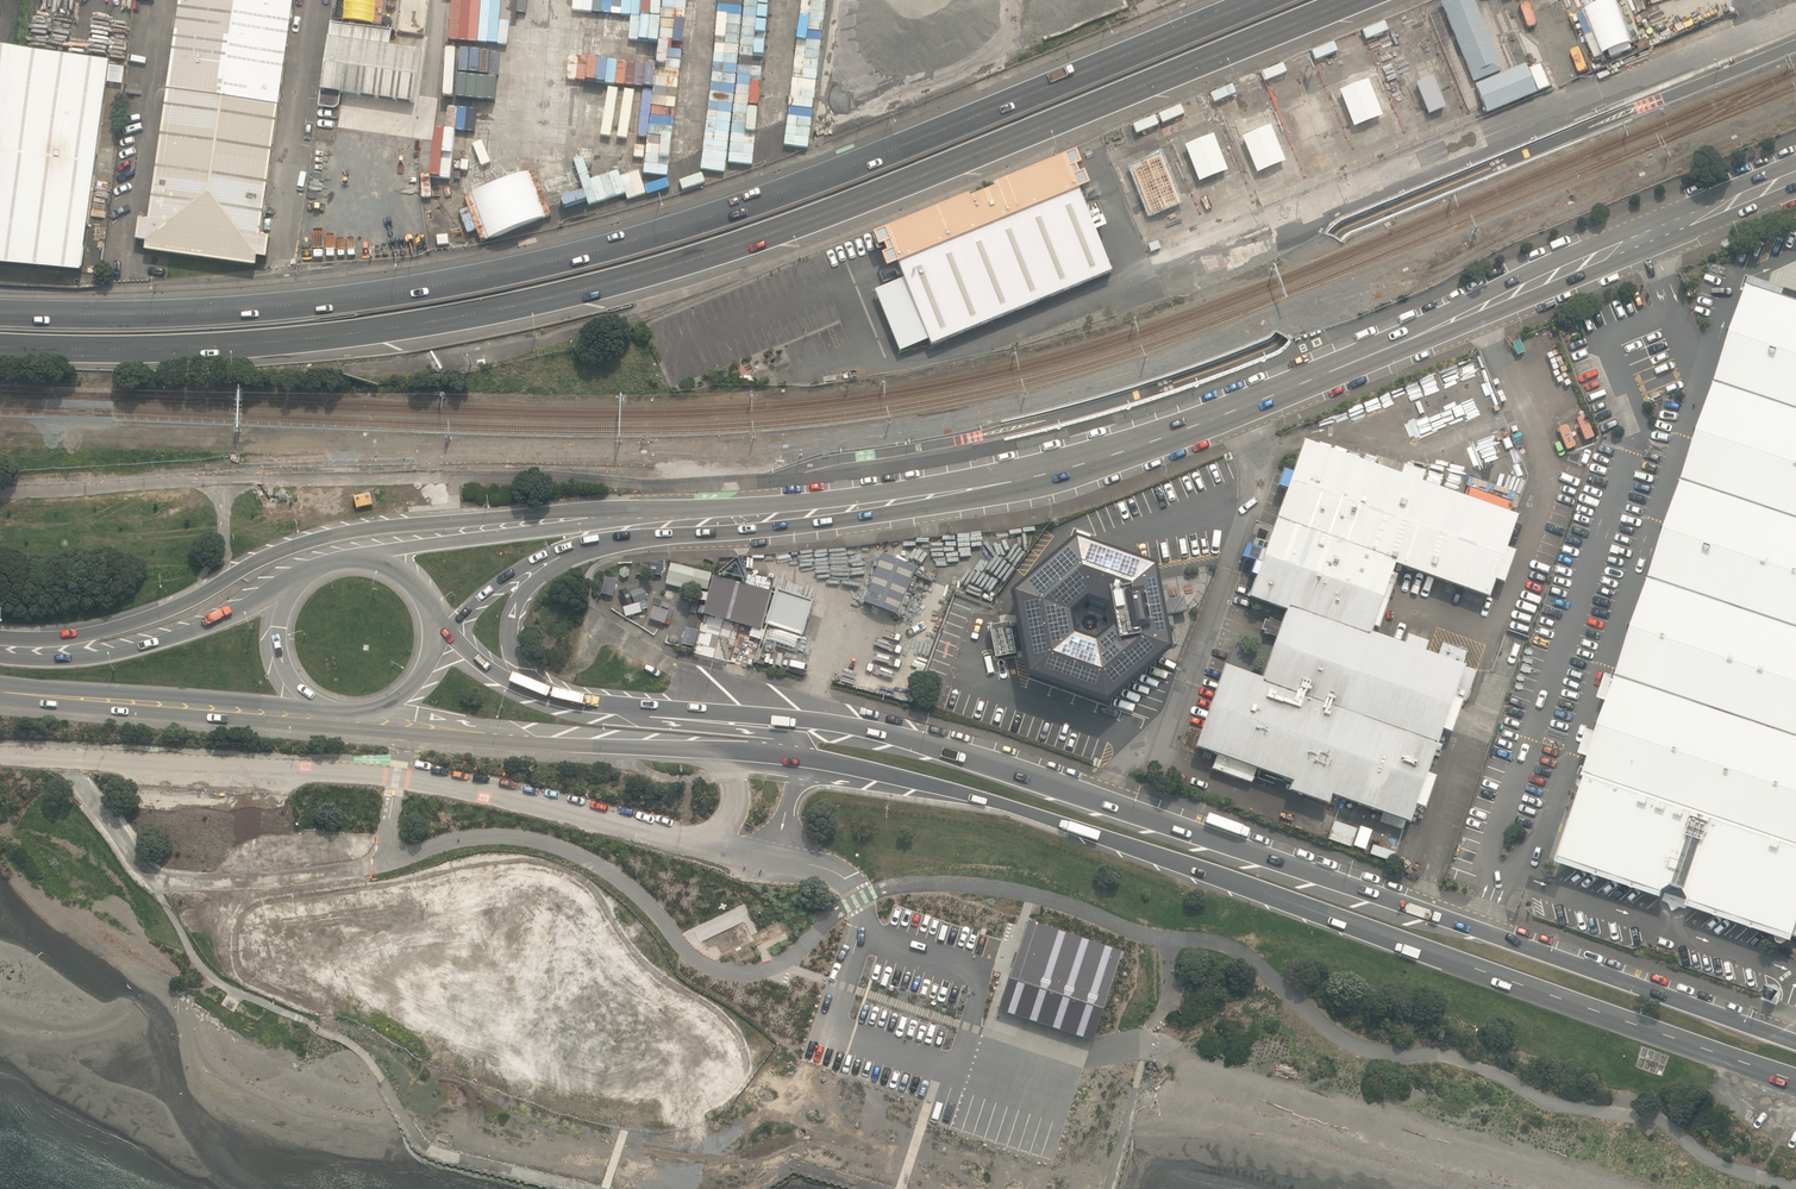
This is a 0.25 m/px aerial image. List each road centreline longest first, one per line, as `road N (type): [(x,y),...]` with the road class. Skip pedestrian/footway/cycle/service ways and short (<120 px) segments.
road 1 (trunk): [(1366,0),(854,203),(643,275),(353,335),(151,348),(0,347)]
road 2 (primary): [(521,686),(589,705),(858,727),(967,755),(1795,1043)]
road 3 (trunk): [(0,311),(312,303),(576,256),(828,175),(1260,0)]
road 4 (primary): [(1795,1085),(1064,824),(914,781),(801,758),(550,742)]
road 5 (secondary): [(1795,176),(1176,432),(1034,477),(828,511)]
road 6 (trunk): [(0,638),(76,638),(136,623),(280,552),(368,529),(558,512),(636,516)]
road 7 (trunk): [(550,742),(351,732),(5,692)]
road 8 (trunk): [(0,658),(72,660),(160,643),(232,617),(305,572)]
road 9 (trunk): [(324,707),(5,692)]
road 10 (secondary): [(346,555),(636,516)]
road 11 (secondary): [(828,511),(755,528),(602,542)]
road 12 (secondary): [(636,516),(762,505),(828,511)]
road 13 (primary): [(602,542),(551,567),(523,594),(511,625),(521,686)]
road 14 (secondary): [(602,542),(546,554),(435,628)]
road 15 (primary): [(550,742),(378,710)]
road 16 (primary): [(324,707),(297,689),(276,645),(284,597),(305,572)]
road 17 (primary): [(346,555),(398,567),(424,593),(435,628)]

